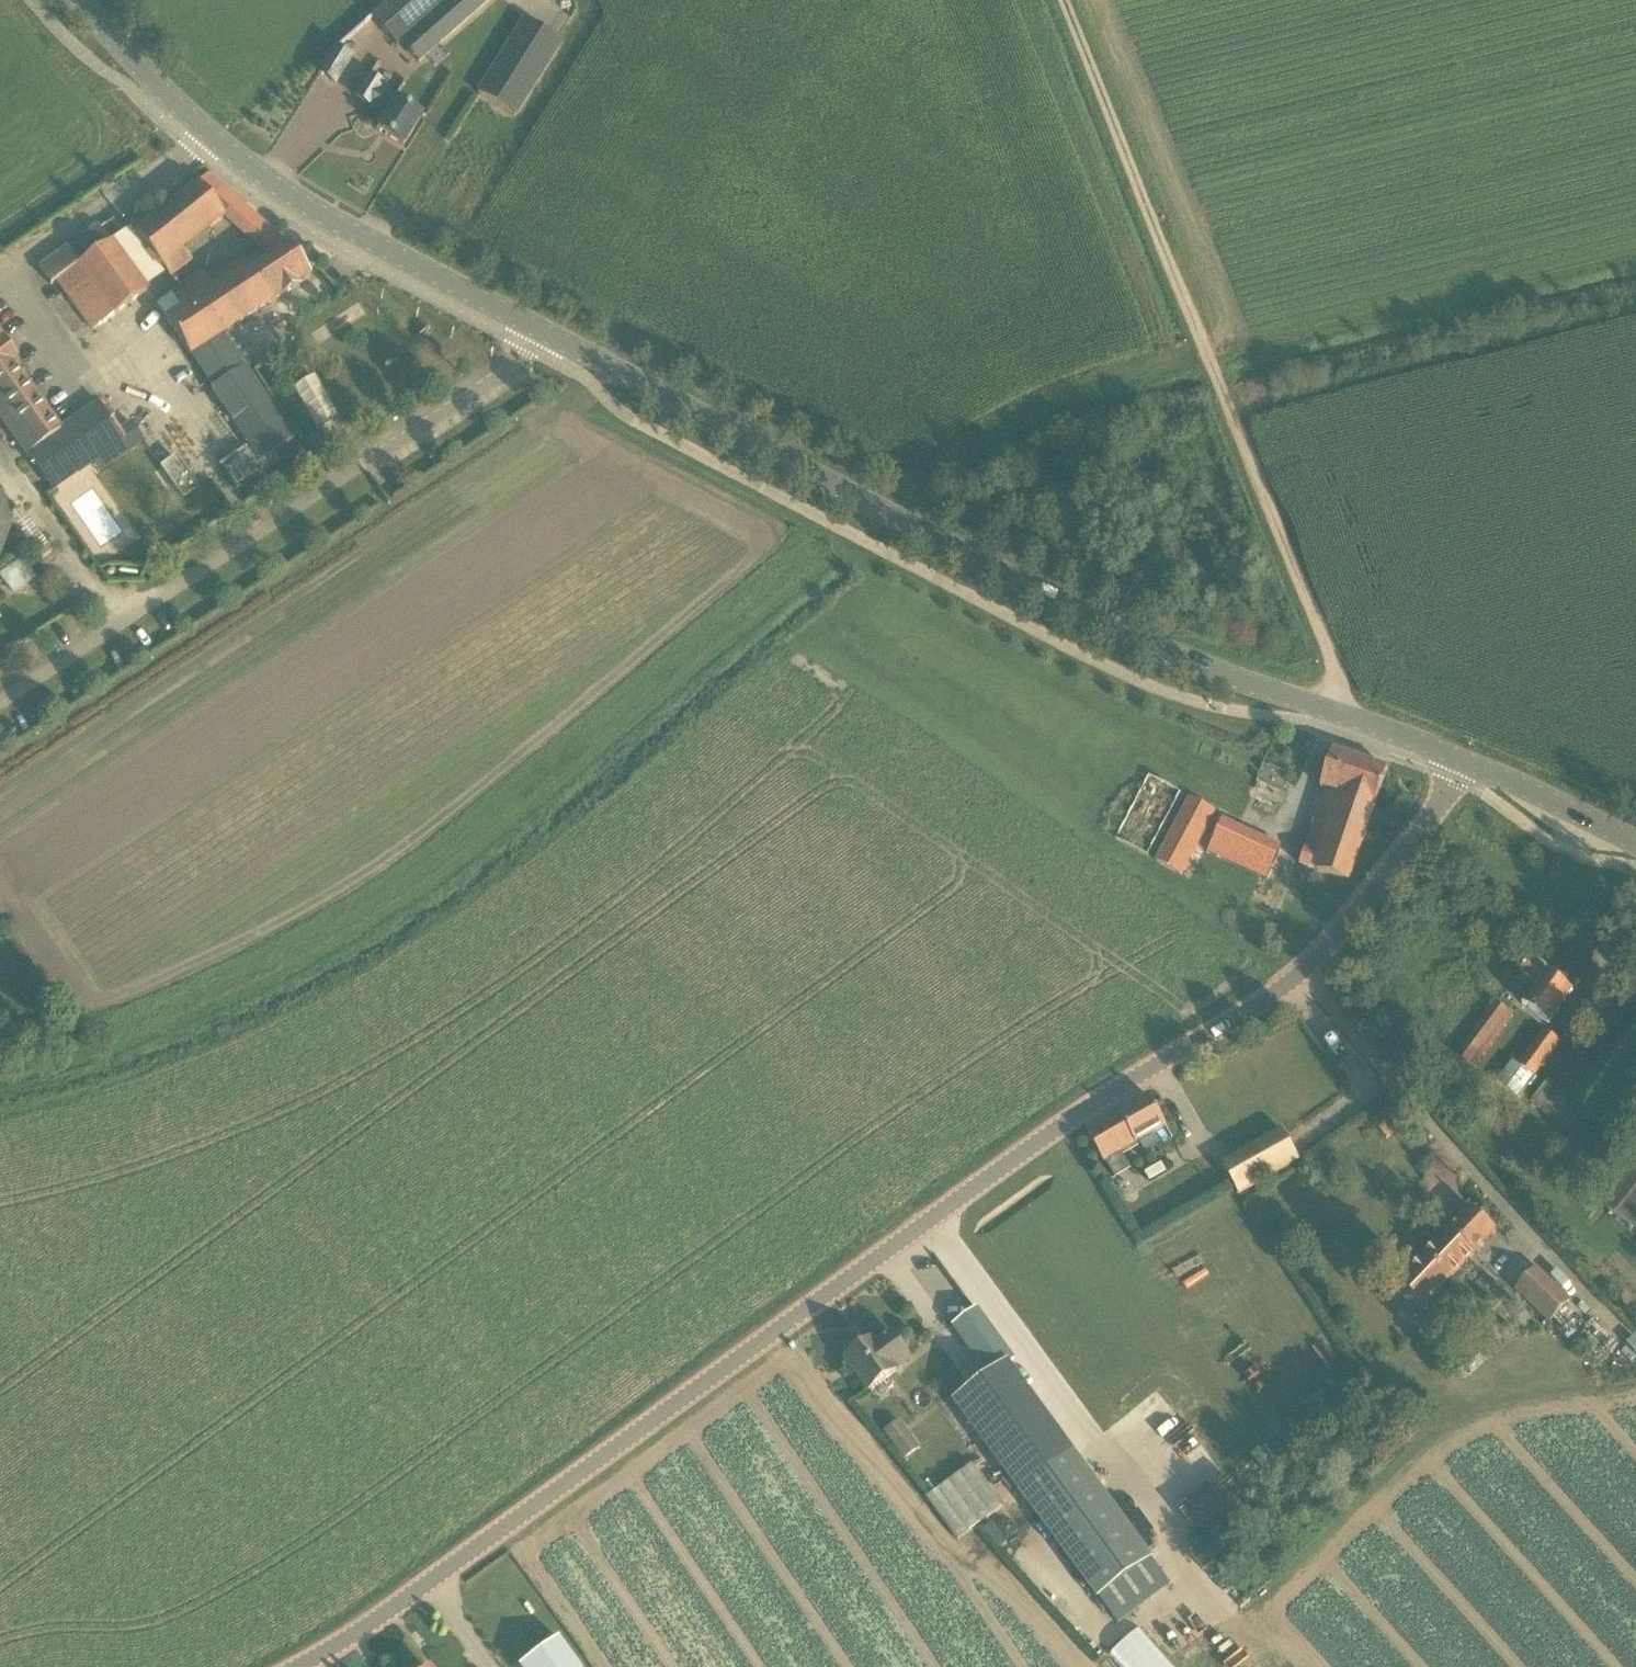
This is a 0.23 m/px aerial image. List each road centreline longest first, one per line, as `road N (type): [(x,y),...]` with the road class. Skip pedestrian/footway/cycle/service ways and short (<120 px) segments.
road 1 (tertiary): [(1465,761),(1150,643),(339,223),(226,148),(89,0)]
road 2 (unclassified): [(294,1666),(958,1197),(1310,966),(1380,890),(1465,761)]
road 3 (track): [(1065,0),(1215,370)]
road 4 (track): [(1215,370),(1347,717)]
road 5 (tertiary): [(1635,843),(1465,761)]

